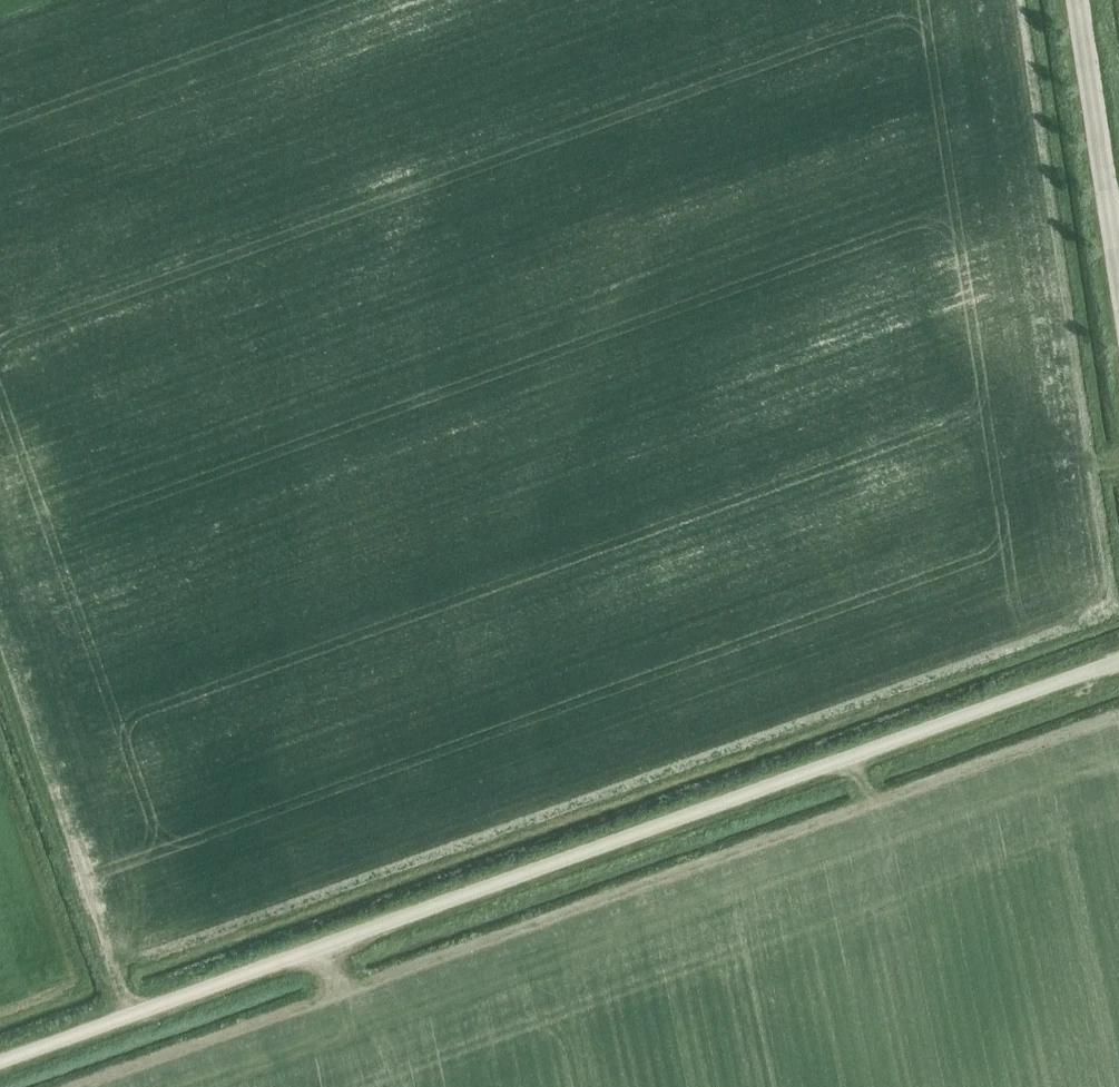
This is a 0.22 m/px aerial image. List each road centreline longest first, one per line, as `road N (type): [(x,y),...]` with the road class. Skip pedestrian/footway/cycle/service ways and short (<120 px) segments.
road 1 (unclassified): [(0,1061),(1118,659)]
road 2 (unclassified): [(1118,276),(1077,0)]

